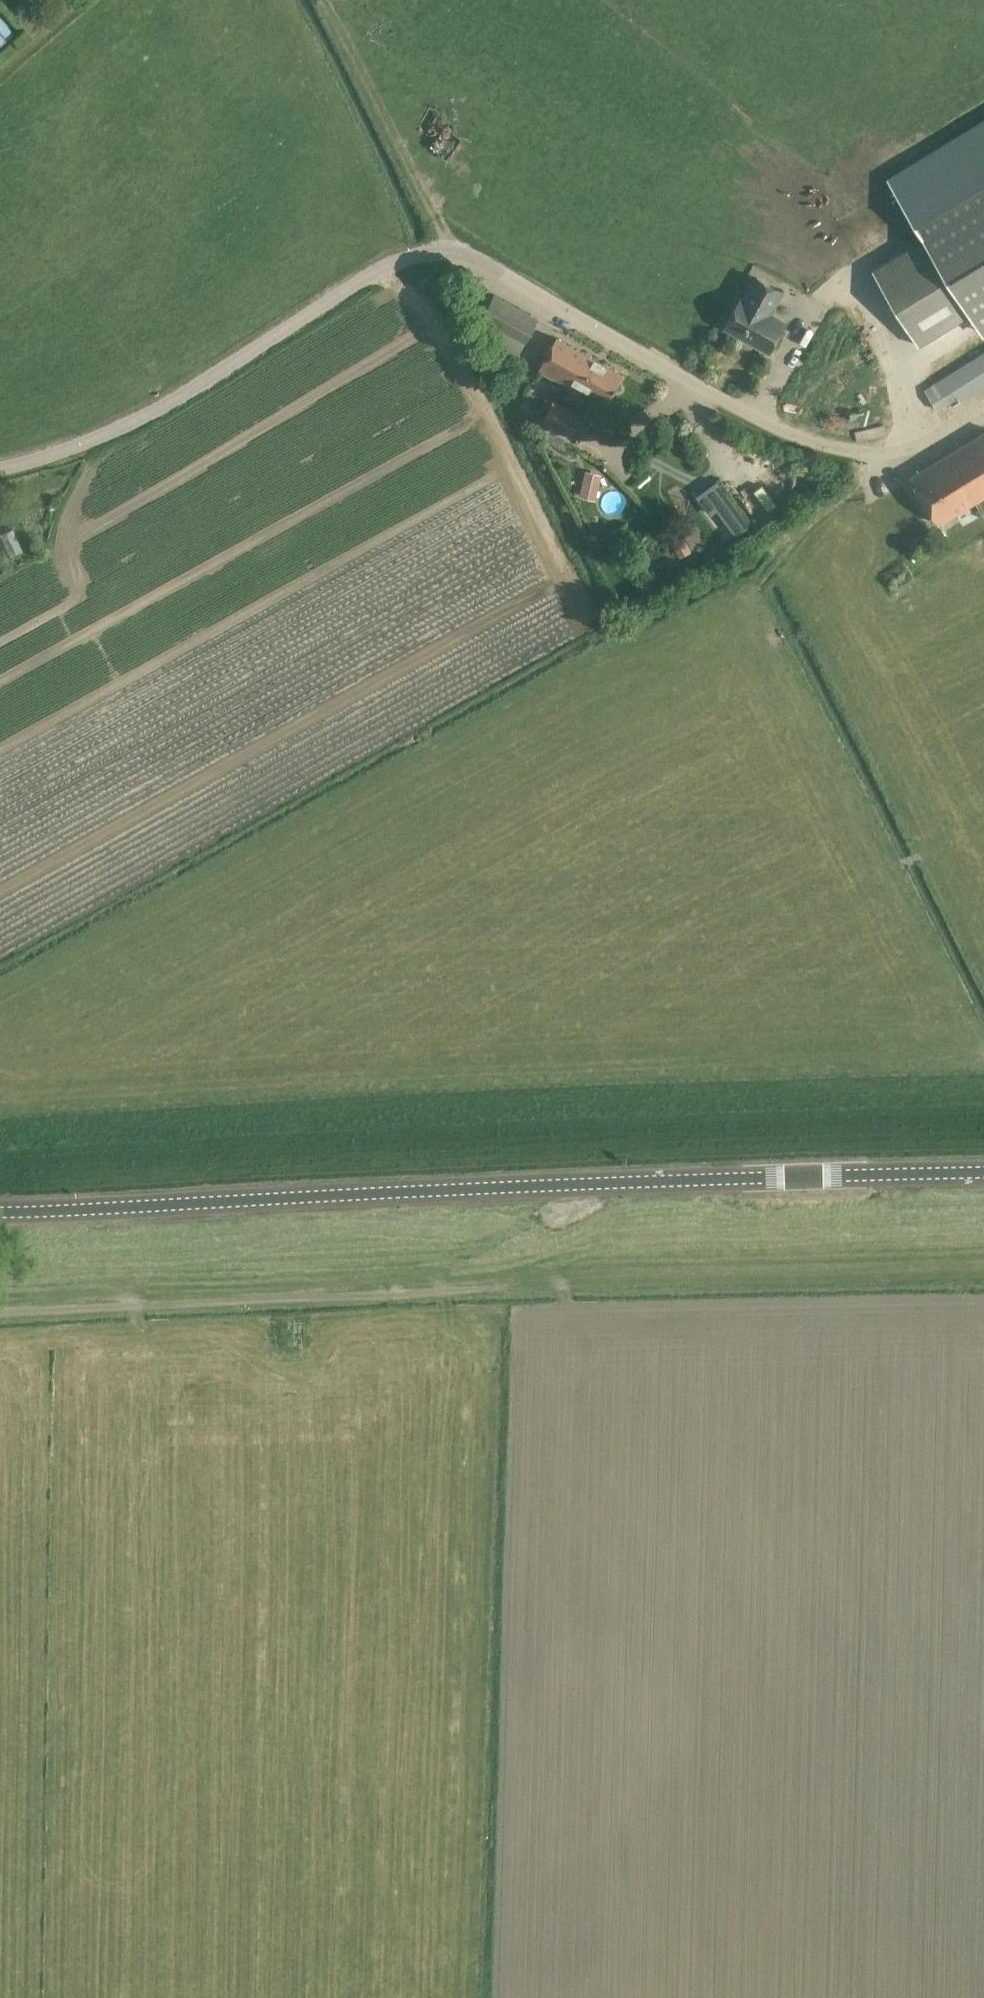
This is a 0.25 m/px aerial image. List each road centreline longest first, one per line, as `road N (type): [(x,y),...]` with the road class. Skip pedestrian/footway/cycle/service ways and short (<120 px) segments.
road 1 (unclassified): [(899,456),(830,445),(736,409),(470,256),(439,256),(382,272),(104,444),(0,476)]
road 2 (secondary): [(983,1178),(0,1208)]

